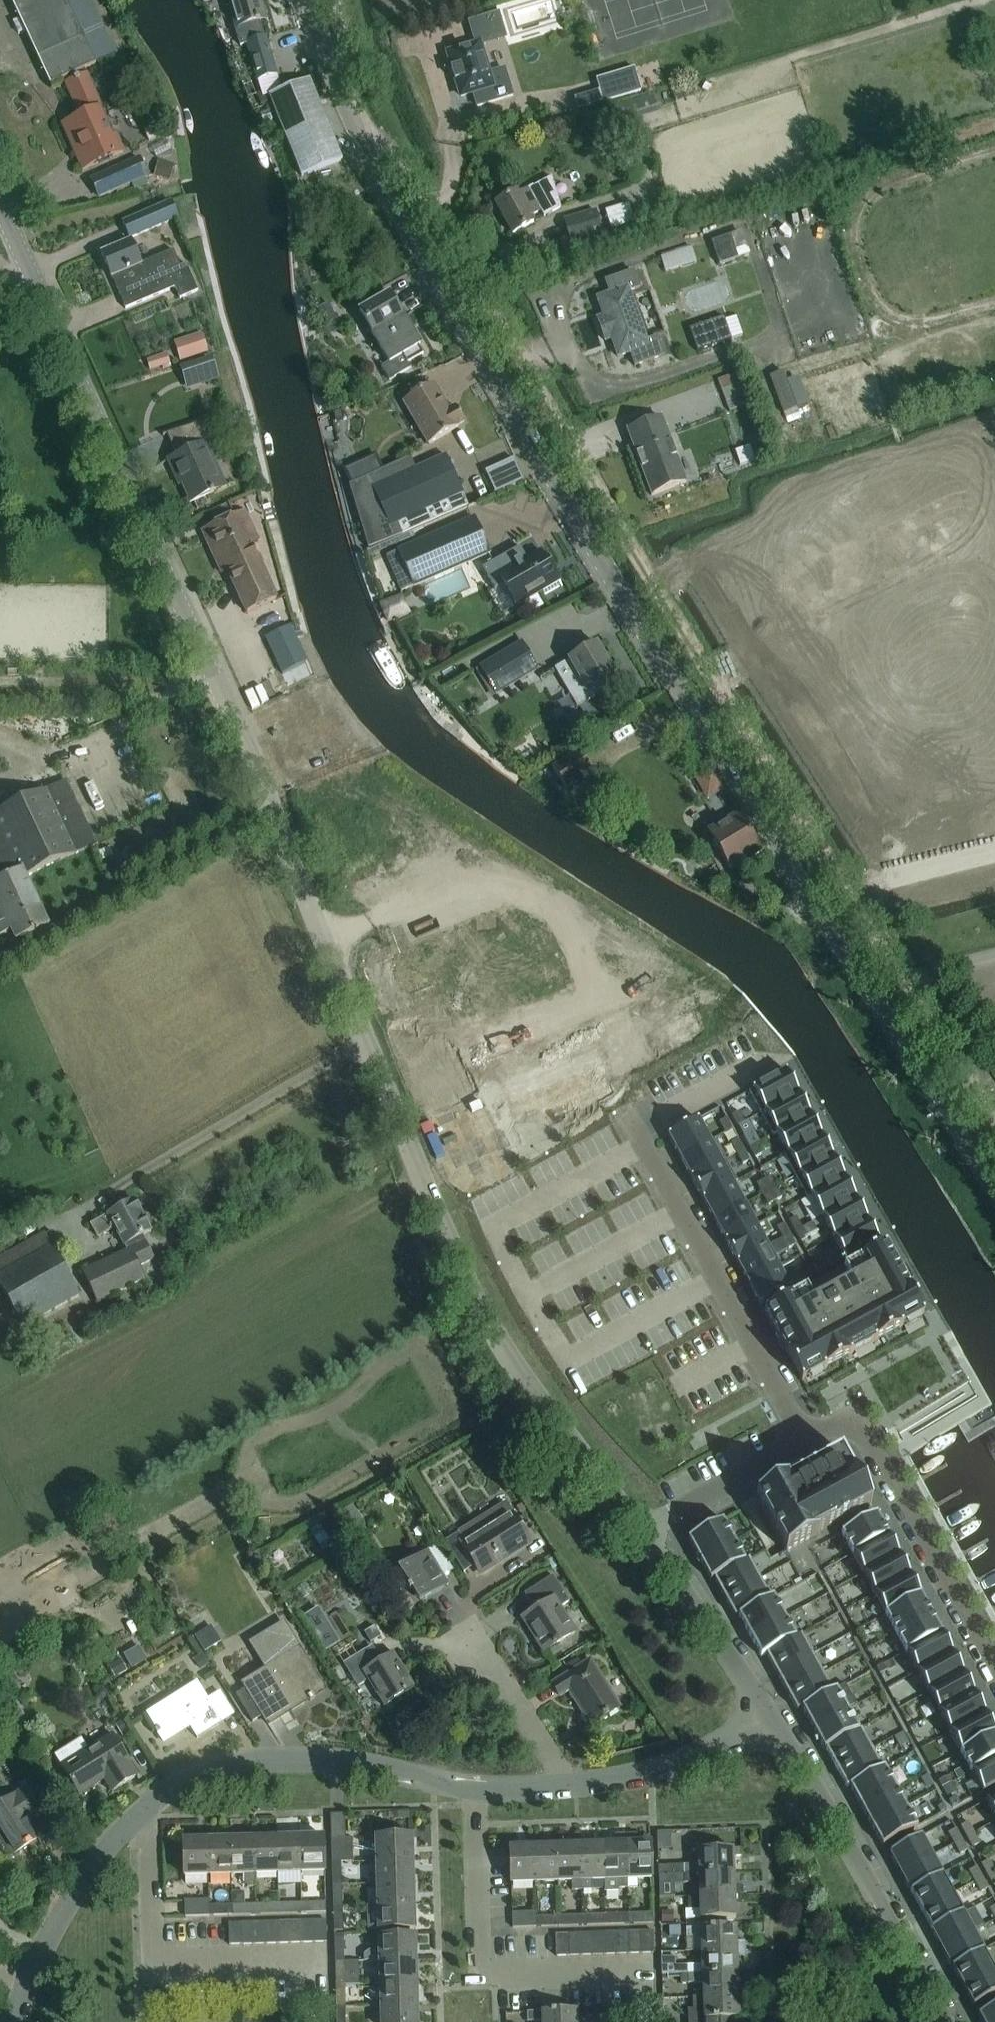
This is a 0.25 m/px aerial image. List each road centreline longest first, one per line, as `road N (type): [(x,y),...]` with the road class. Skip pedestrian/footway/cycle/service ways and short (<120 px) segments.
road 1 (tertiary): [(642,1533),(524,1383),(465,1282),(236,730),(0,208)]
road 2 (unclassified): [(994,1192),(602,560),(386,194),(307,0)]
road 3 (track): [(356,135),(378,139),(408,174),(583,466),(994,1115)]
road 4 (tertiary): [(949,2021),(764,1712)]
road 5 (residential): [(635,1130),(805,1442)]
road 6 (residential): [(656,1966),(480,1970),(476,1791)]
road 7 (residential): [(994,1677),(852,1416),(805,1442)]
road 8 (residential): [(146,1811),(191,1774),(281,1760),(368,1763),(476,1791)]
road 9 (residential): [(329,1961),(152,1967),(146,1811)]
road 10 (residential): [(476,1791),(669,1770),(719,1747),(764,1712)]
road 11 (tertiary): [(764,1712),(642,1533)]
road 12 (residential): [(27,1973),(95,1865),(146,1811)]
road 13 (track): [(352,1488),(524,1383)]
road 14 (residential): [(805,1442),(642,1533)]
road 15 (residential): [(635,1130),(768,1056)]

